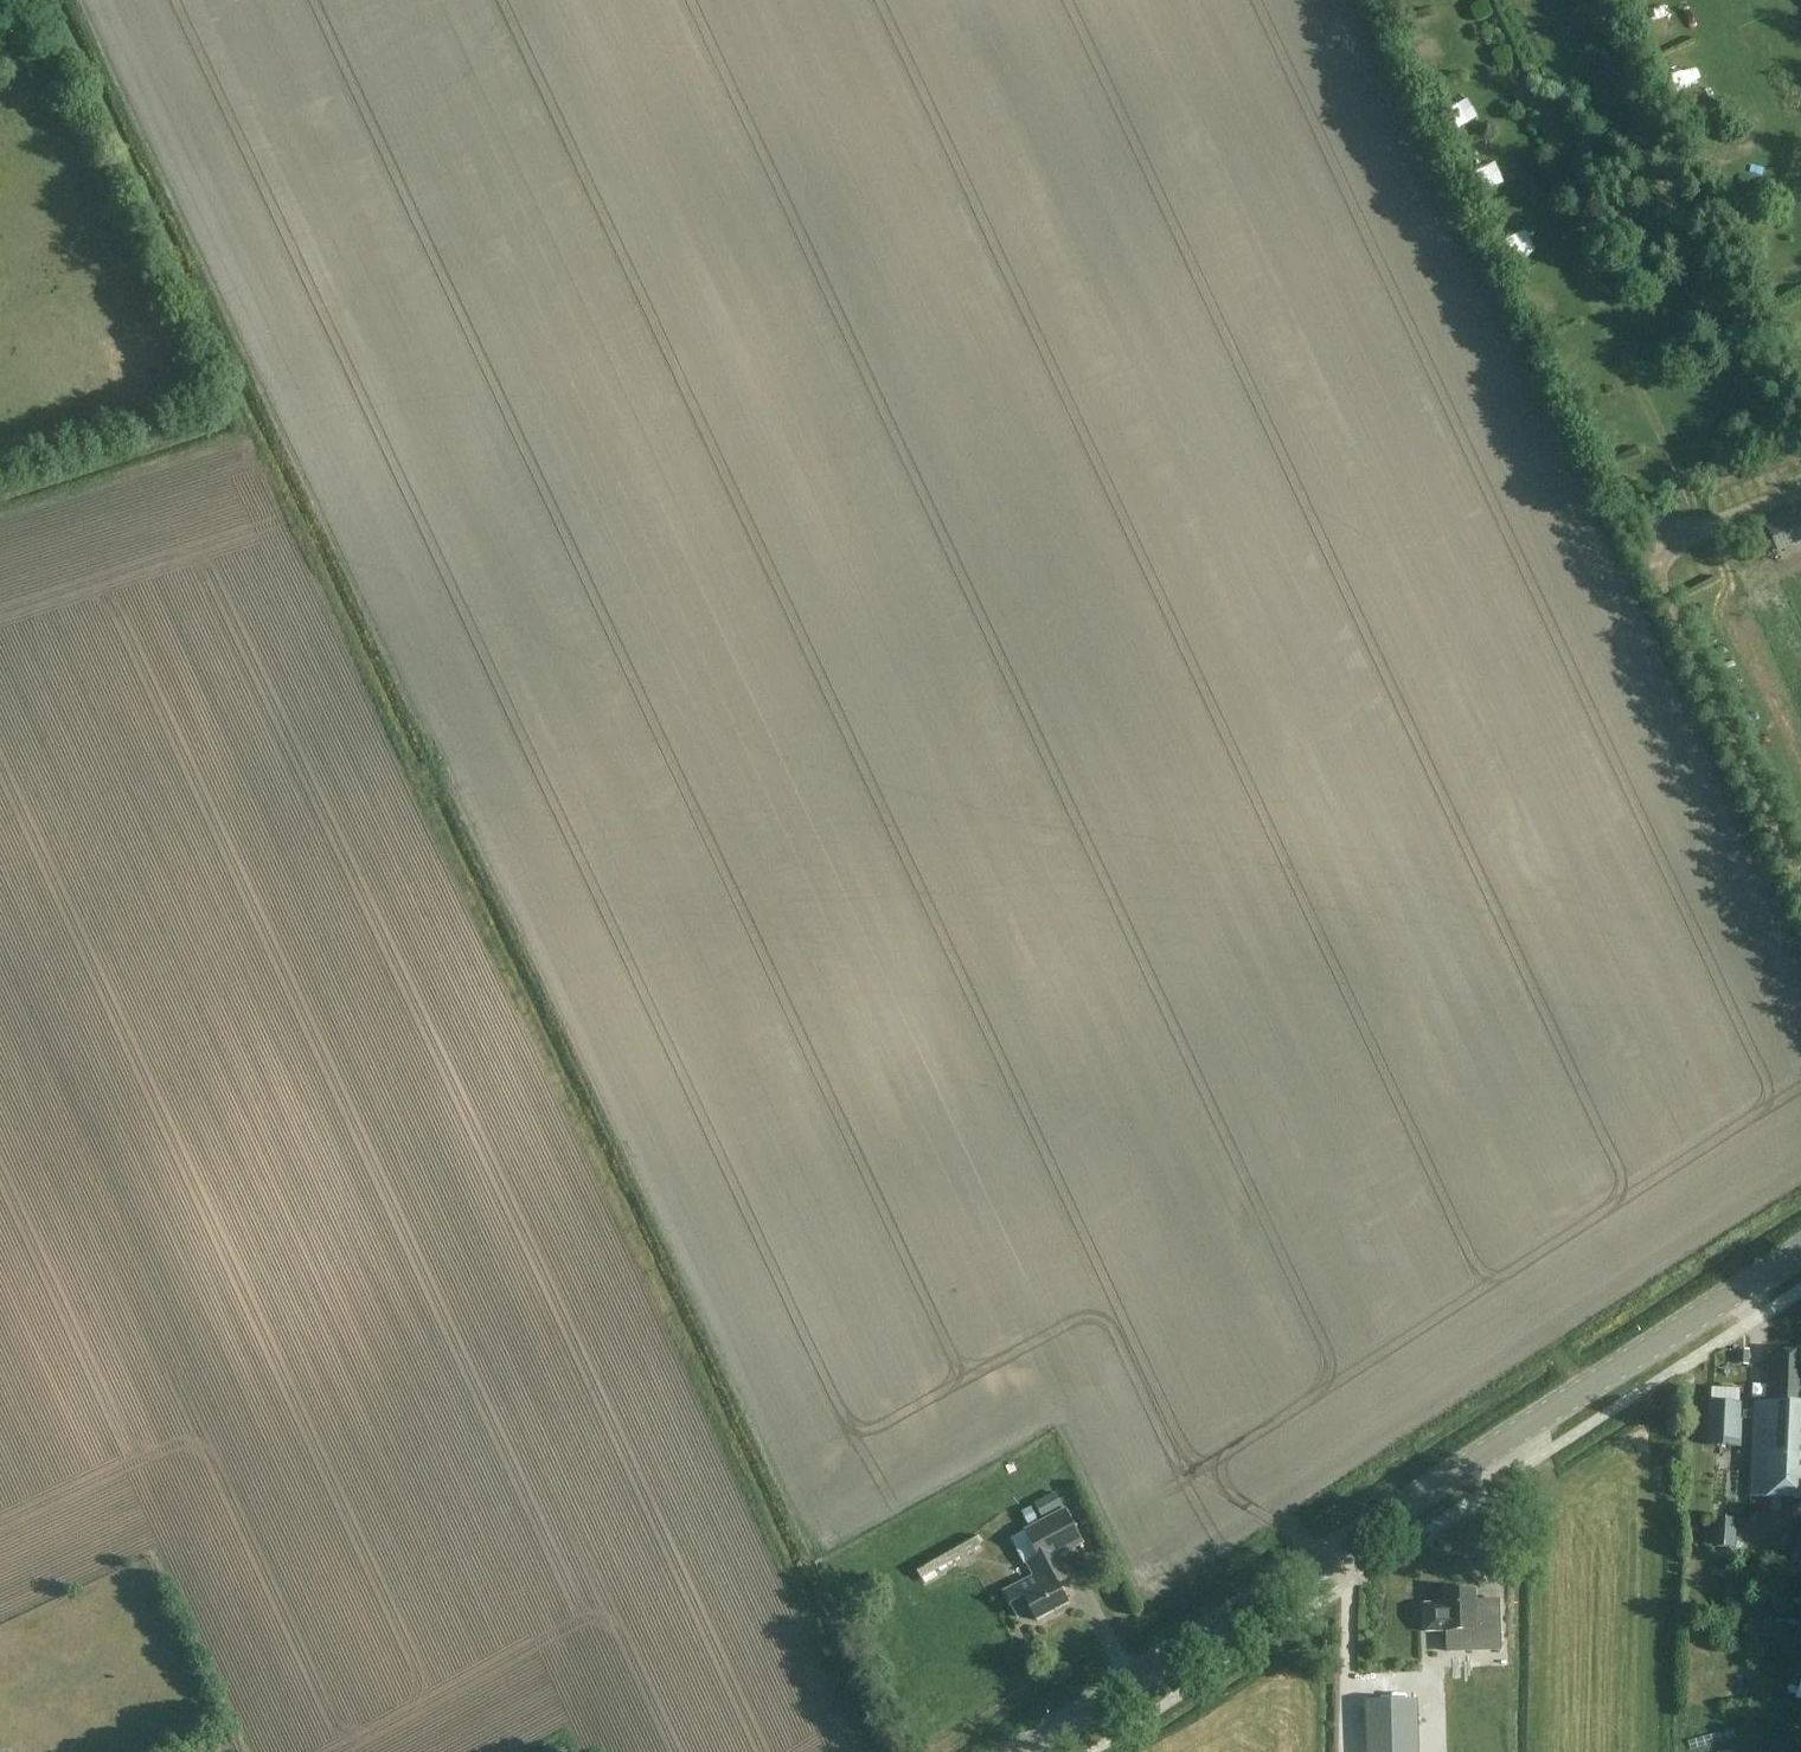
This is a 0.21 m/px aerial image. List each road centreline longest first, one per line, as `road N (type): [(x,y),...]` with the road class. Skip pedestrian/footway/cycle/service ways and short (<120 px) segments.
road 1 (tertiary): [(1018,1751),(1800,1250)]
road 2 (track): [(1800,885),(1658,575)]

